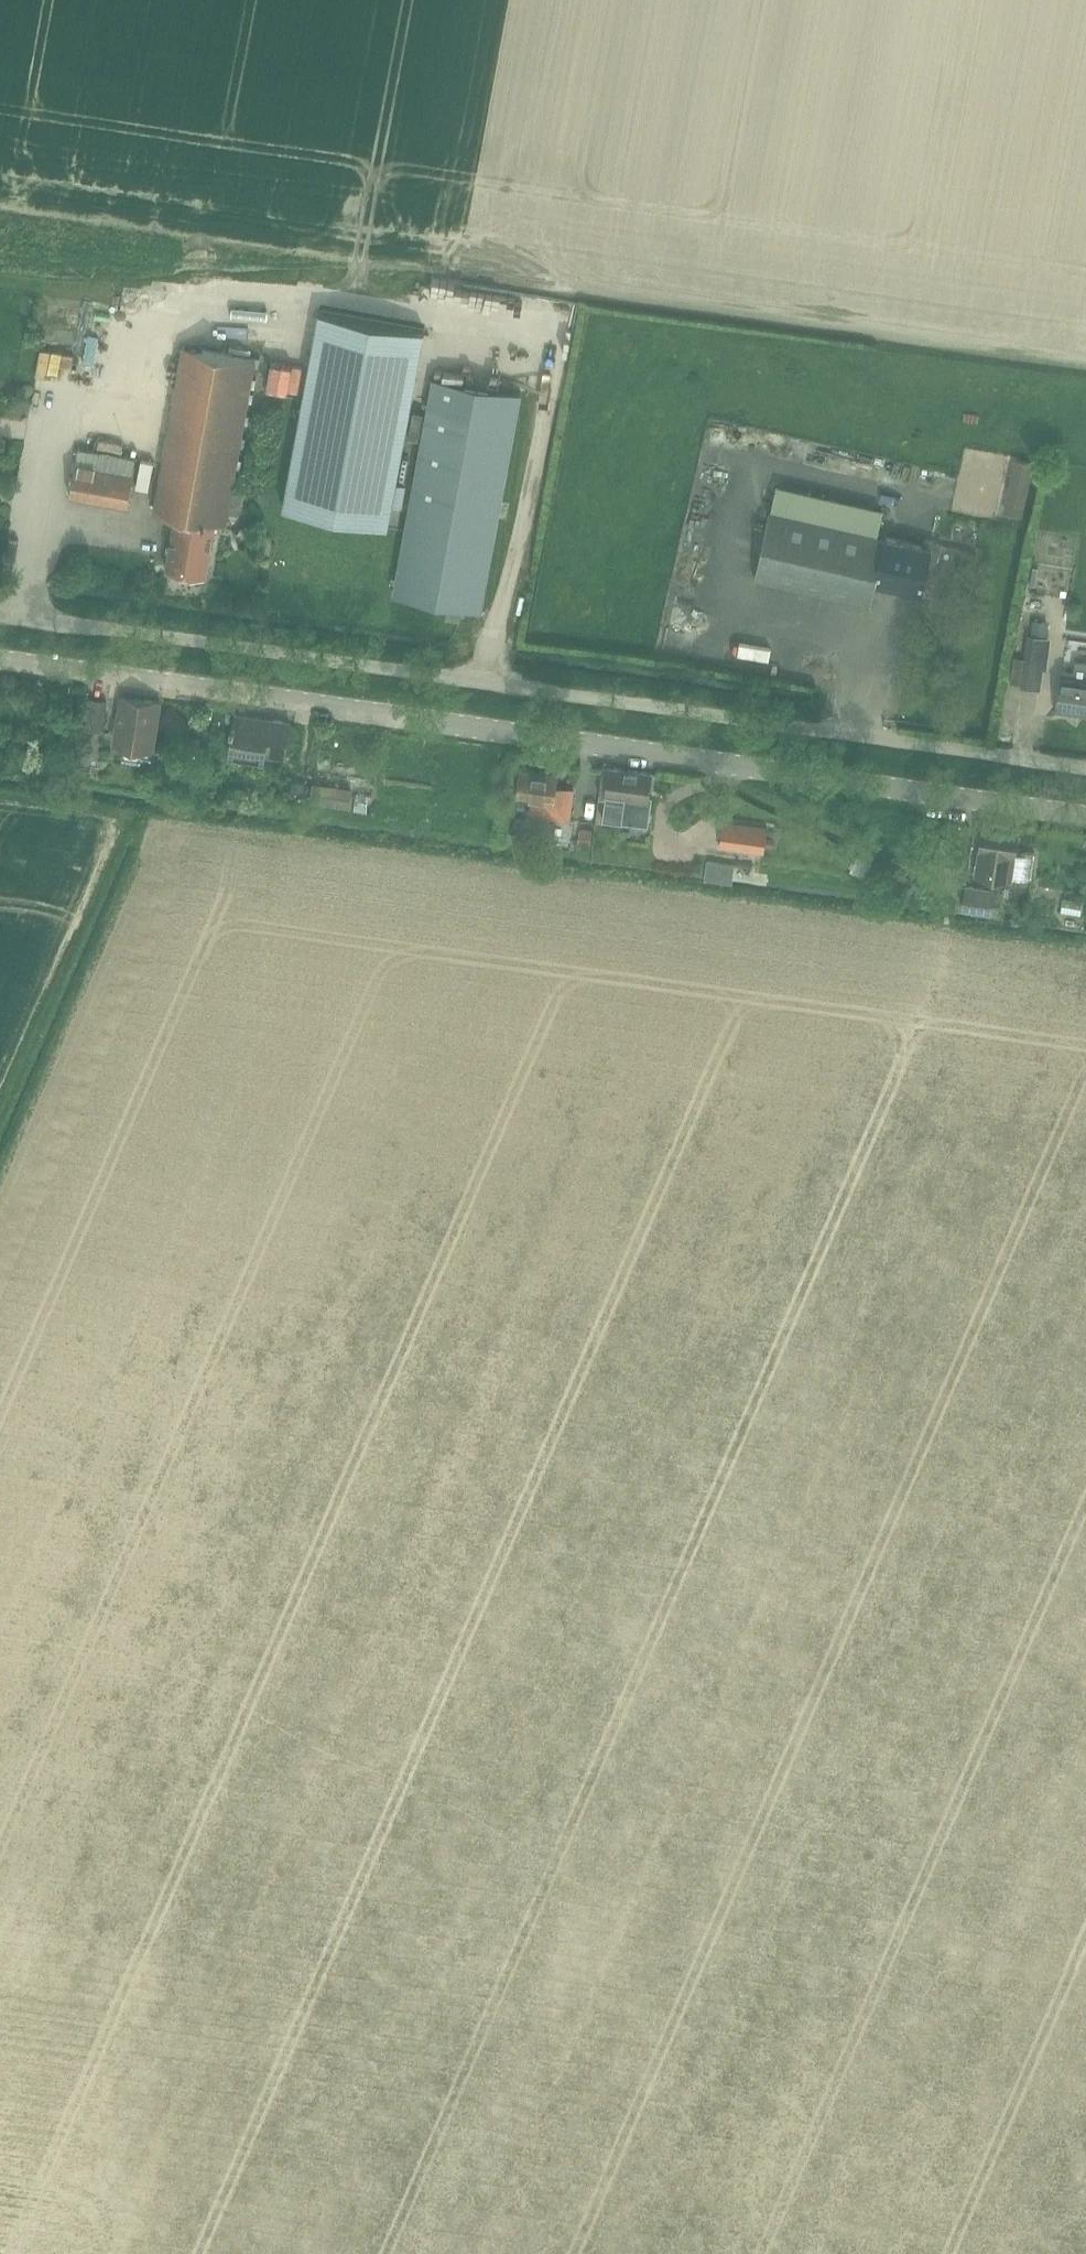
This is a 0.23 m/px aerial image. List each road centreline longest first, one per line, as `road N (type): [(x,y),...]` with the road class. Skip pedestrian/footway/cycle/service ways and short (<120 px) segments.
road 1 (tertiary): [(1085,817),(0,661)]
road 2 (track): [(945,928),(942,894),(910,864),(779,805),(726,765)]

